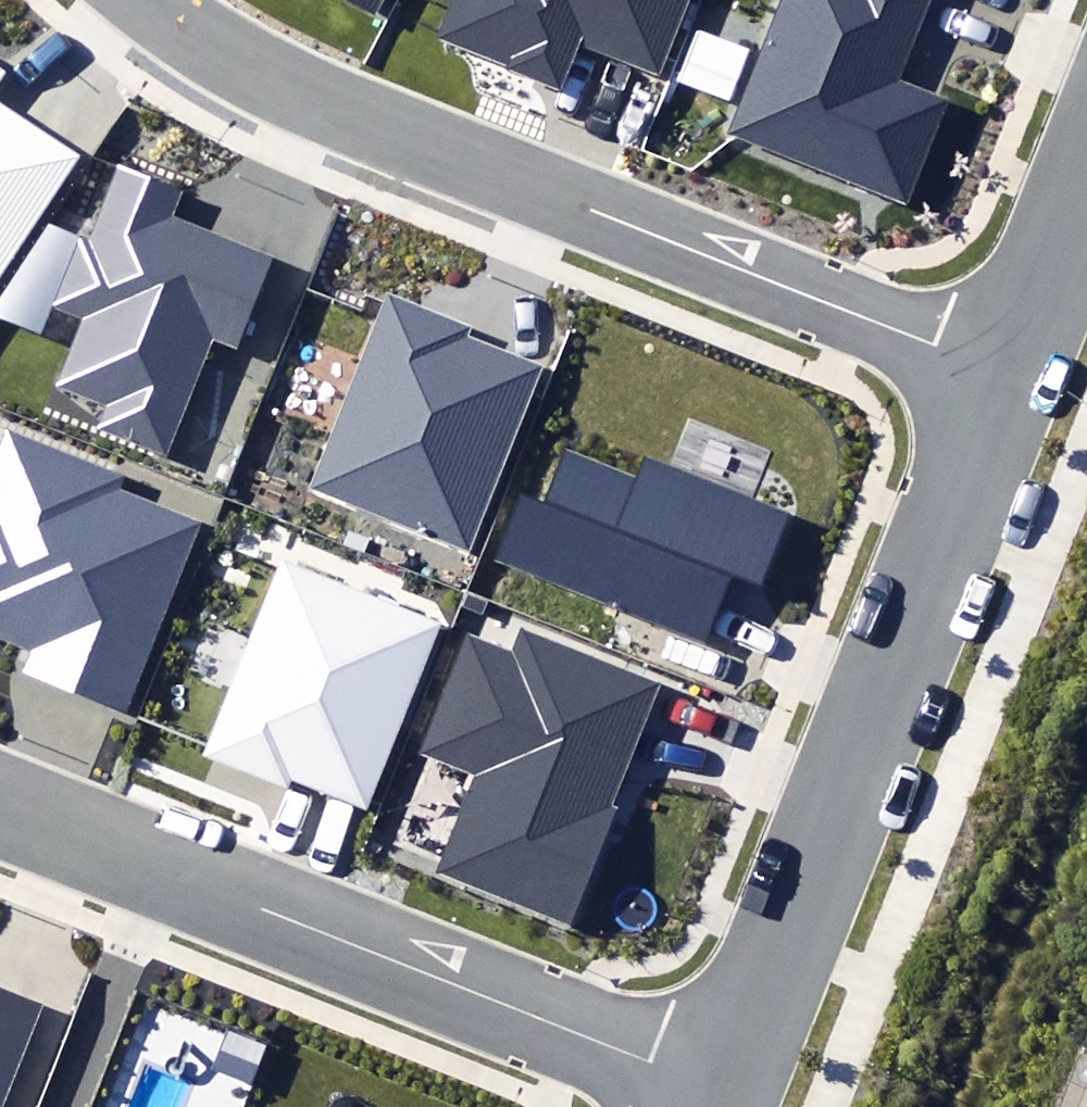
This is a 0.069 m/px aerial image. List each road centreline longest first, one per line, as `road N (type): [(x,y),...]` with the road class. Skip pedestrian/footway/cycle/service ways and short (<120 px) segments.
road 1 (residential): [(150,0),(195,34),(305,92),(1007,375)]
road 2 (residential): [(722,1095),(0,799)]
road 3 (residential): [(722,1095),(1007,375)]
road 4 (residential): [(1007,375),(1086,171)]

